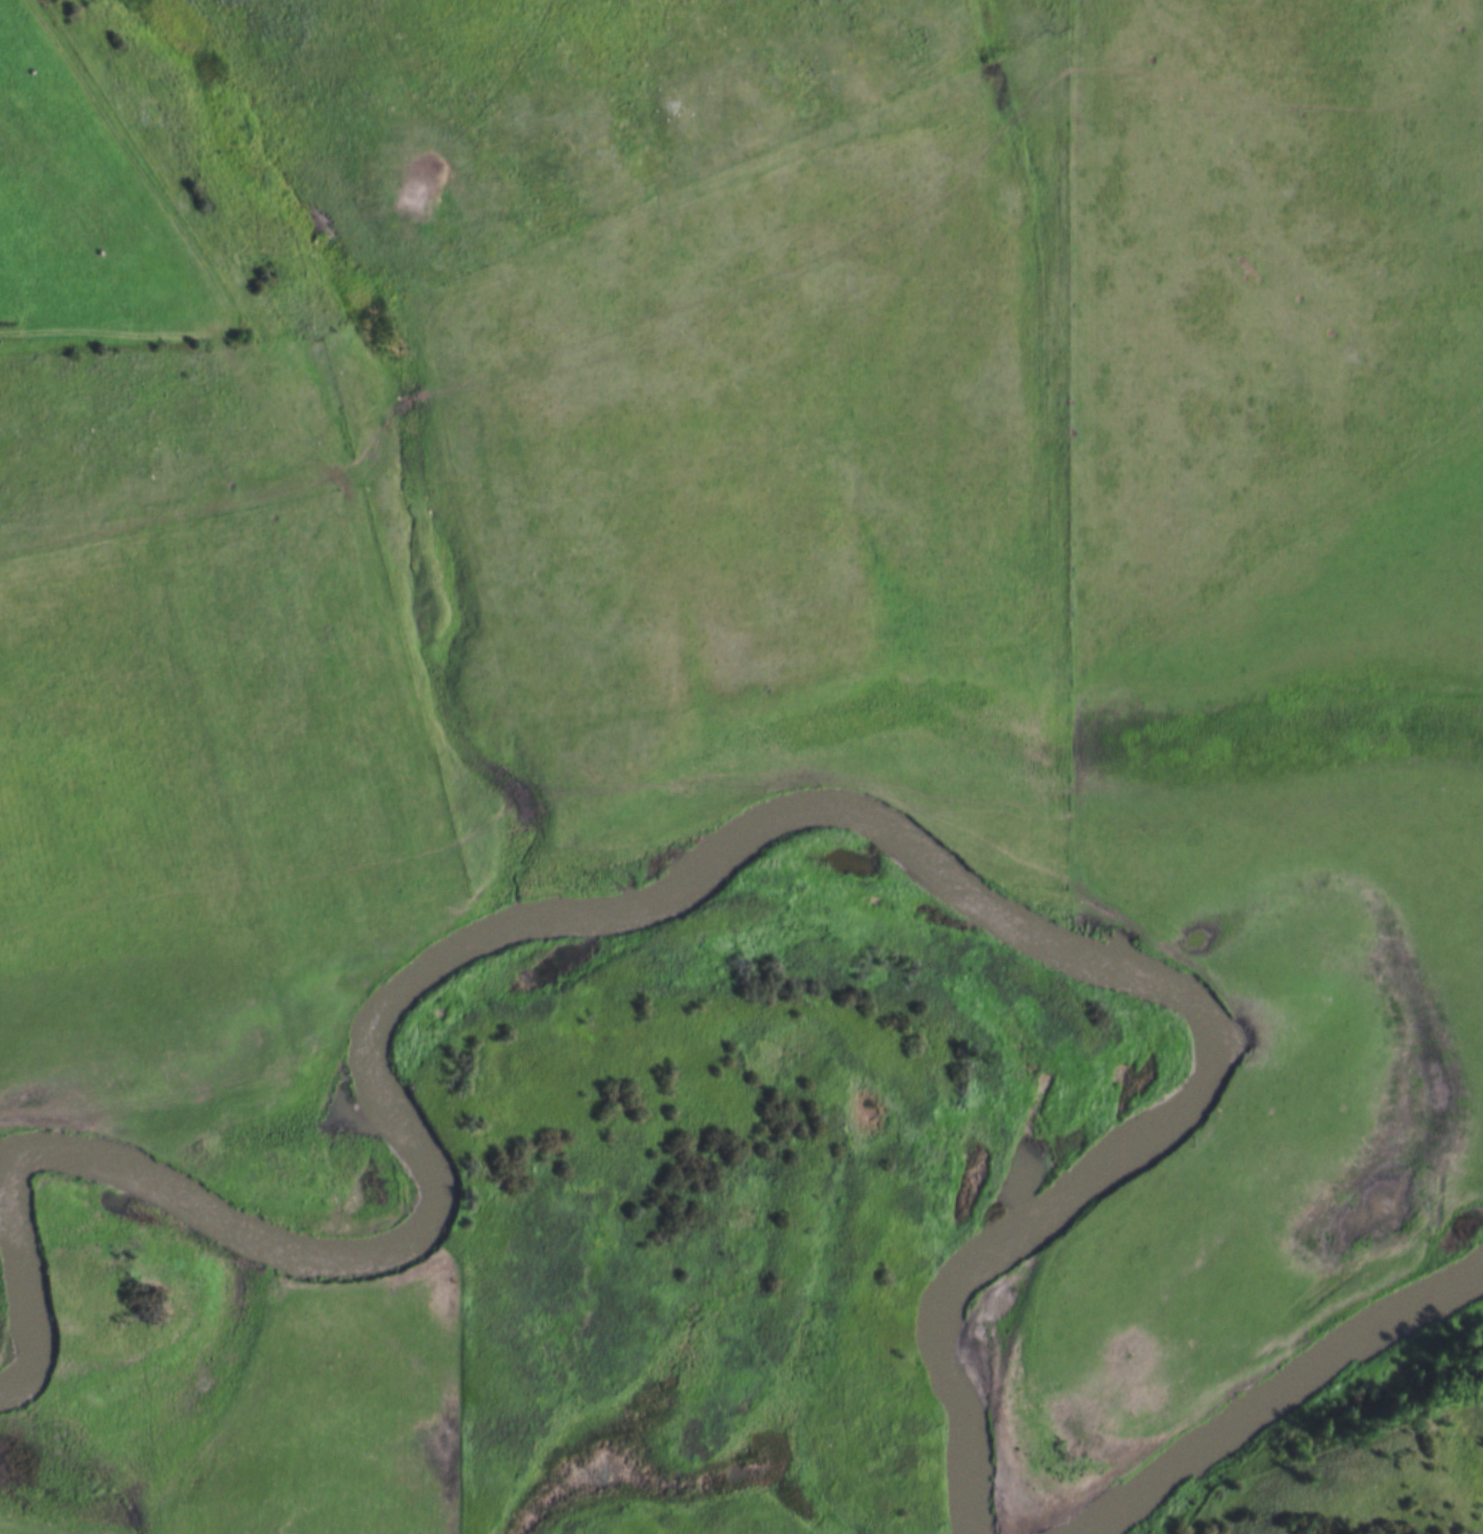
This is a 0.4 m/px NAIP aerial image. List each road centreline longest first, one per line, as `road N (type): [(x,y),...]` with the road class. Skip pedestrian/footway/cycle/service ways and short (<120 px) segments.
road 1 (track): [(215,338),(212,291),(188,244),(27,0)]

